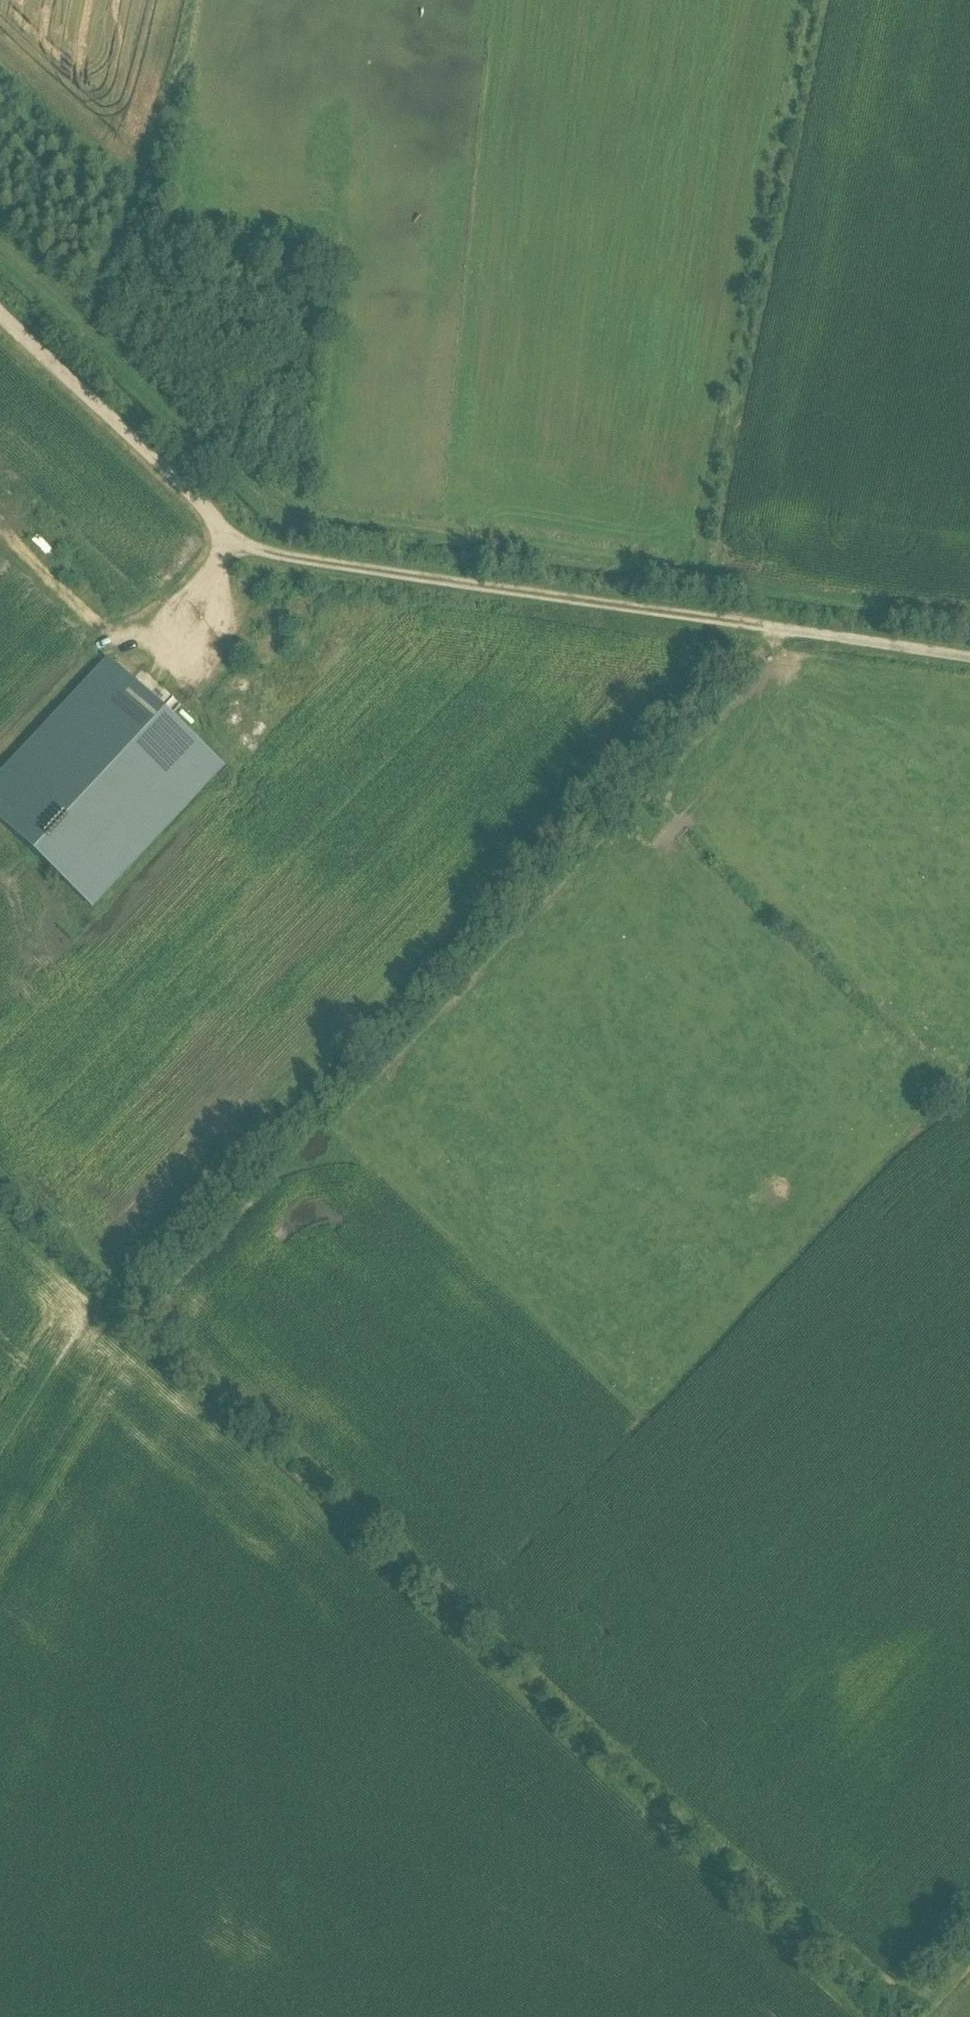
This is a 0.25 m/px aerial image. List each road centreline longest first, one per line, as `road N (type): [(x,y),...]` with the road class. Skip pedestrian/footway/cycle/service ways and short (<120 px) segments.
road 1 (track): [(969,663),(282,560),(248,547),(0,315)]

